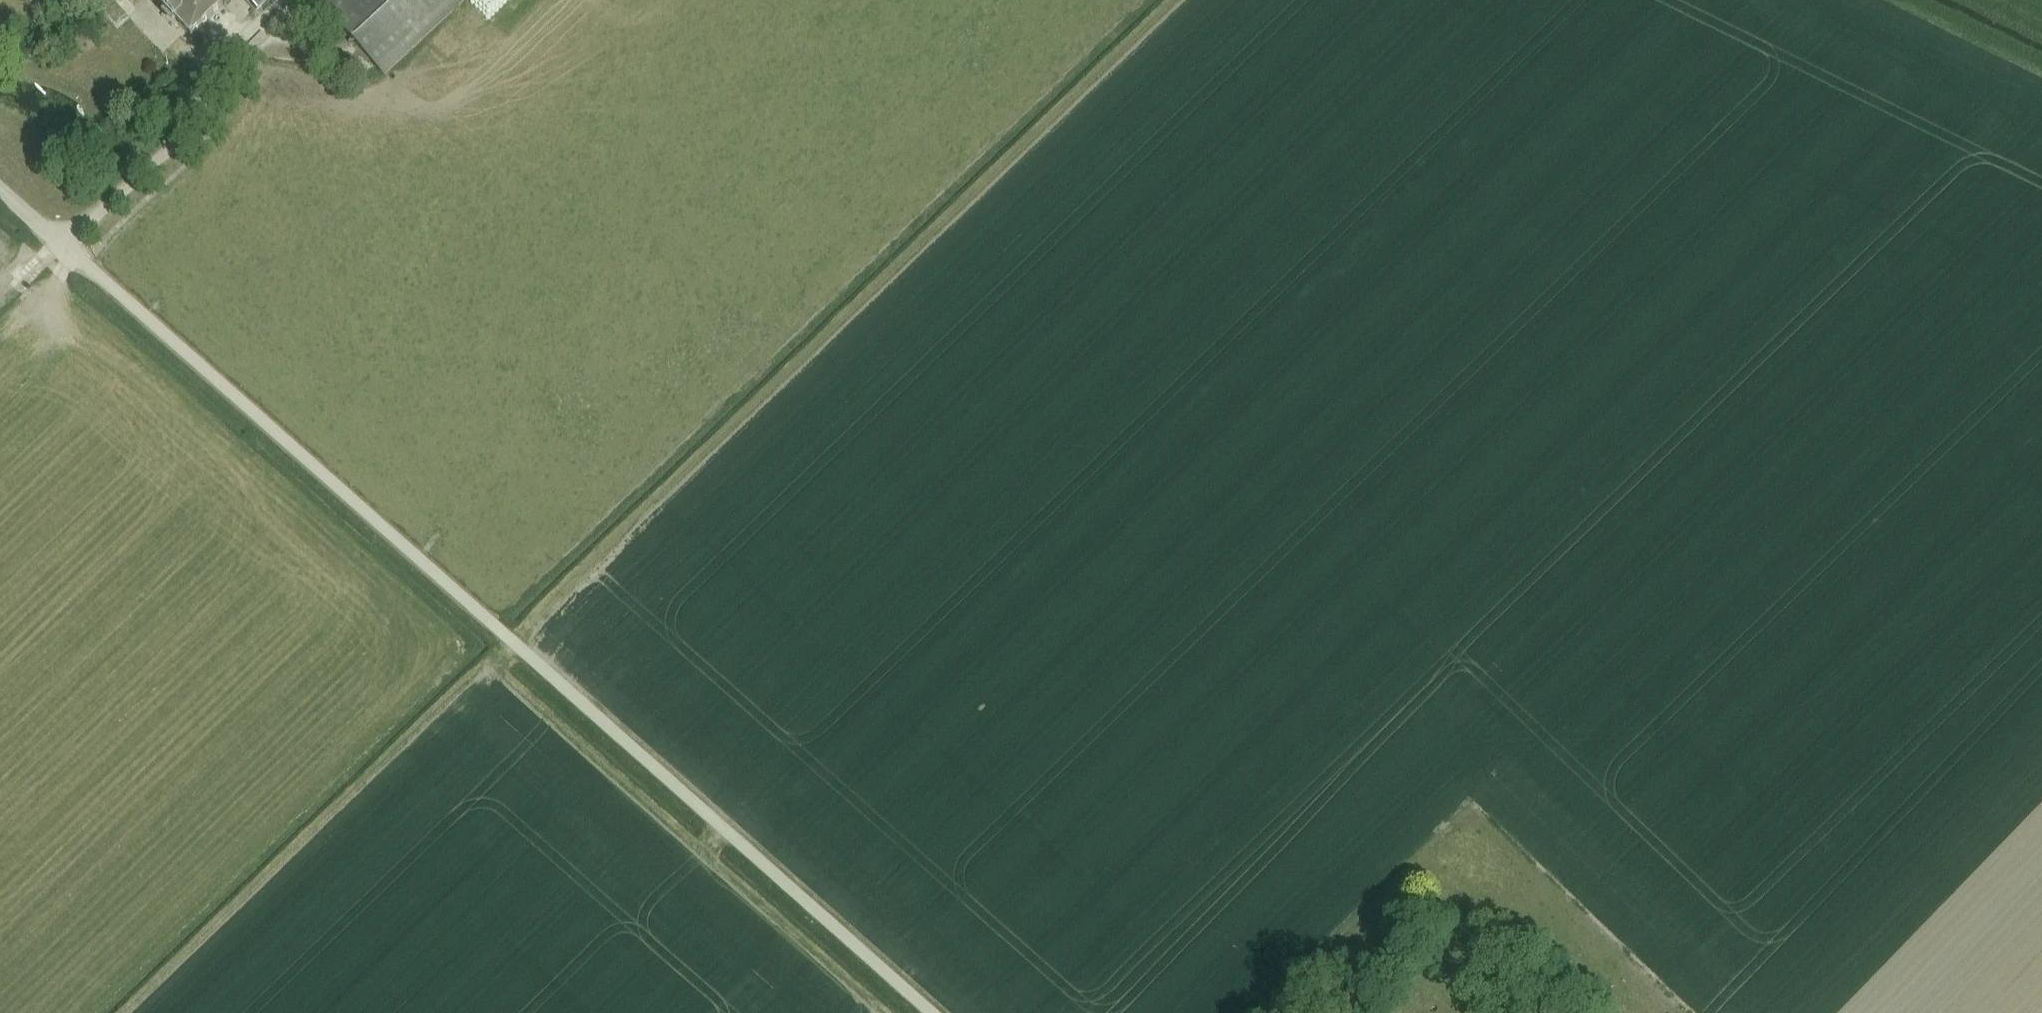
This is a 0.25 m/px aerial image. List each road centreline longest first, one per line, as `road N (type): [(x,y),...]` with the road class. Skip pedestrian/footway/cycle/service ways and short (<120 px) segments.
road 1 (unclassified): [(932,1012),(0,187)]

